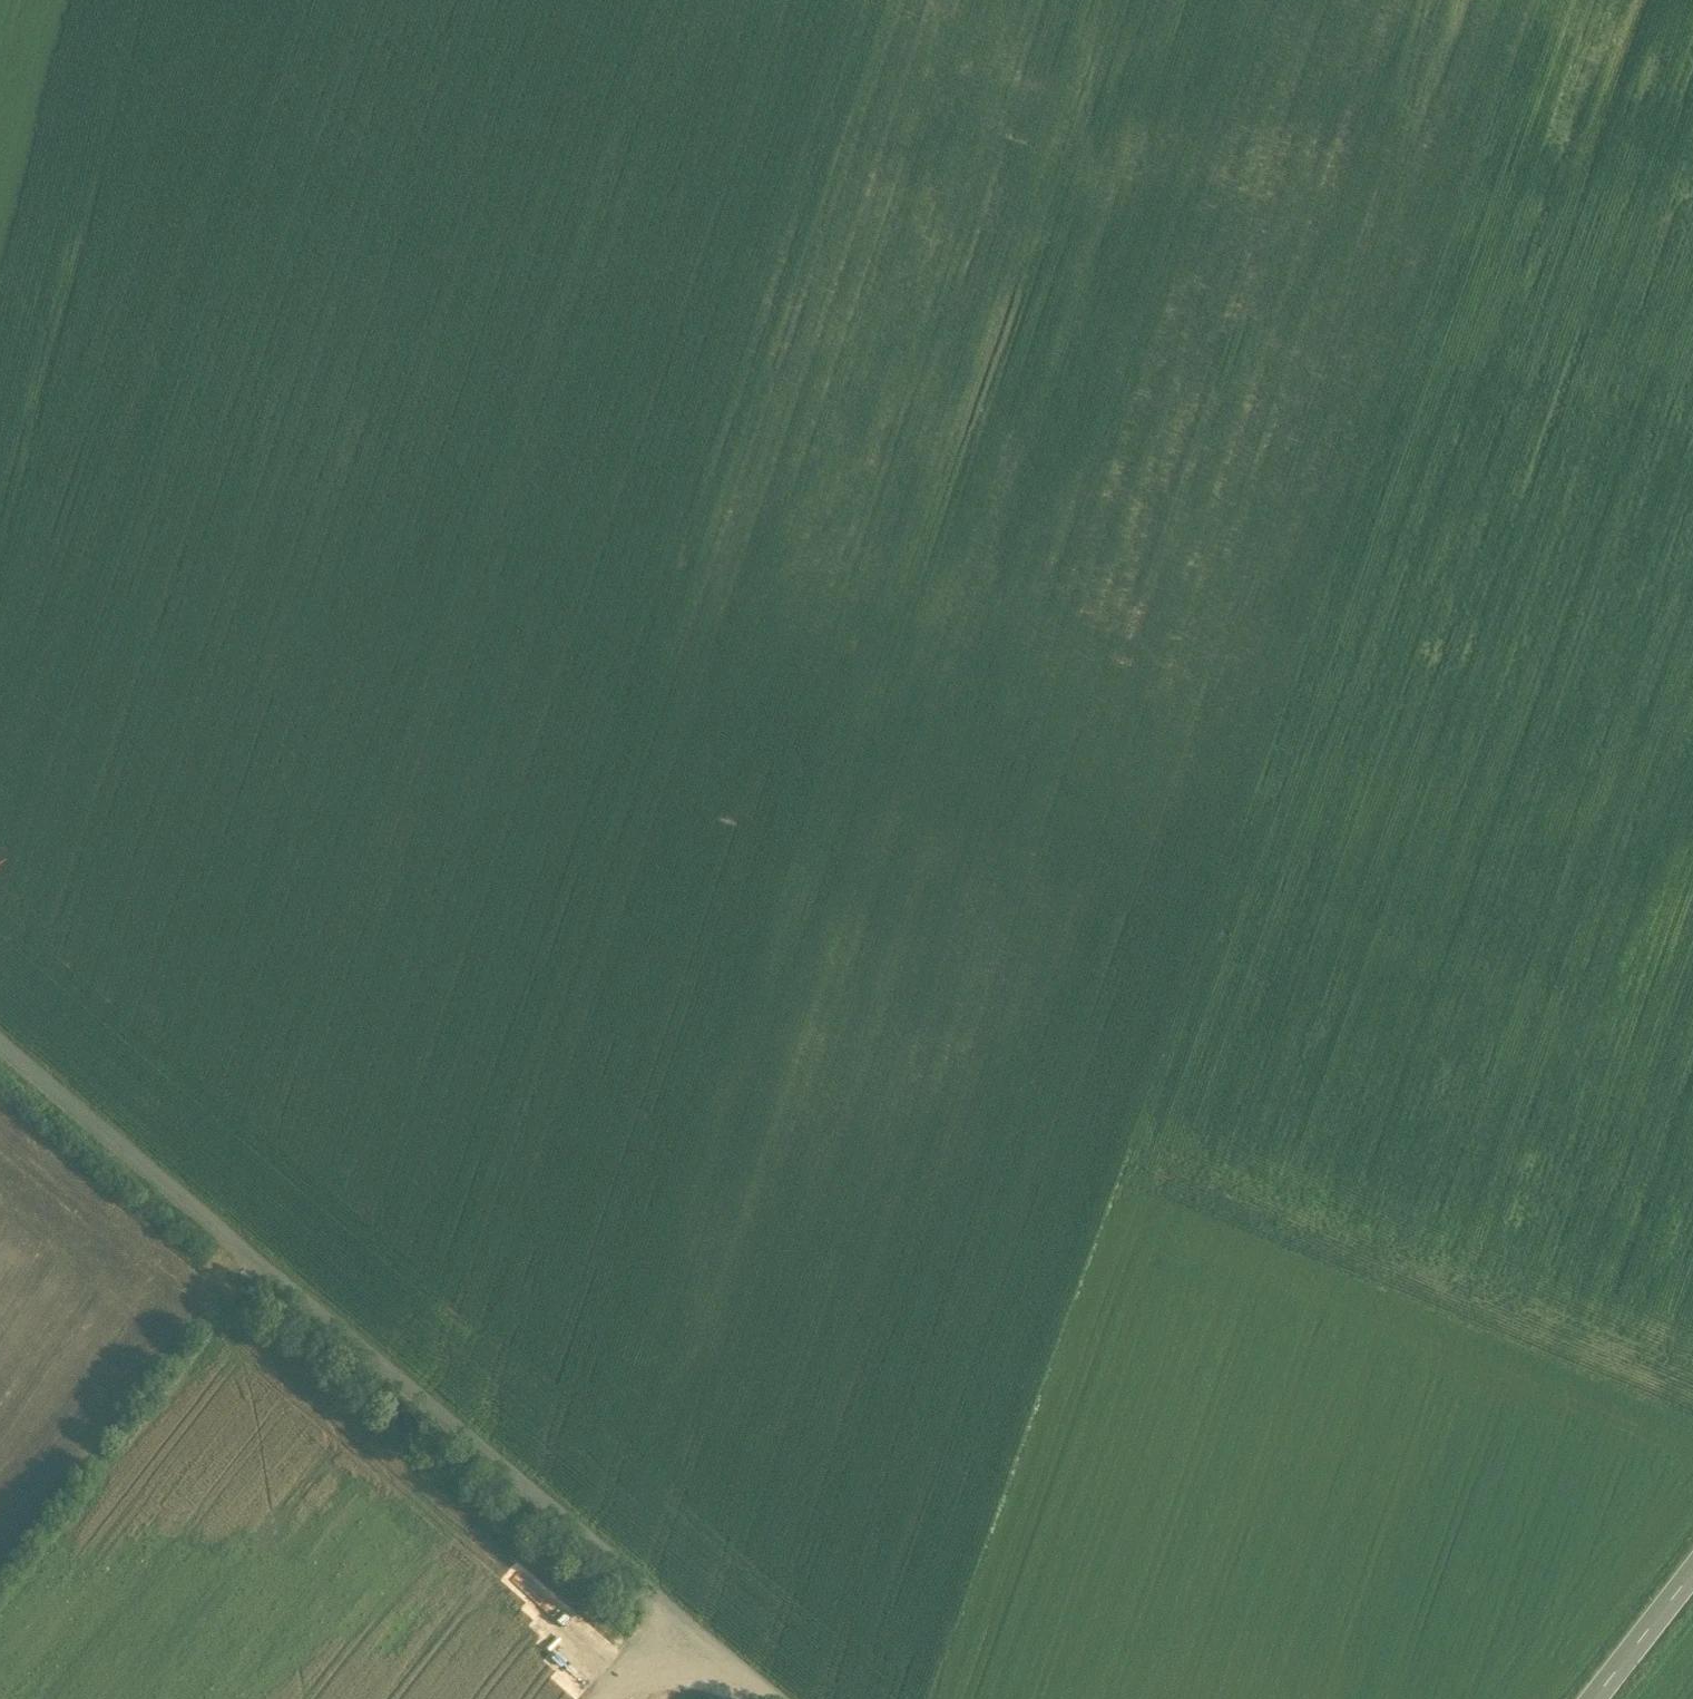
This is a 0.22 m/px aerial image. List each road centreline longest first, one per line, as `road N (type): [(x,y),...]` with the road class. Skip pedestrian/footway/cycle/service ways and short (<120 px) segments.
road 1 (track): [(0,1043),(762,1698)]
road 2 (secondary): [(1592,1698),(1692,1570)]

